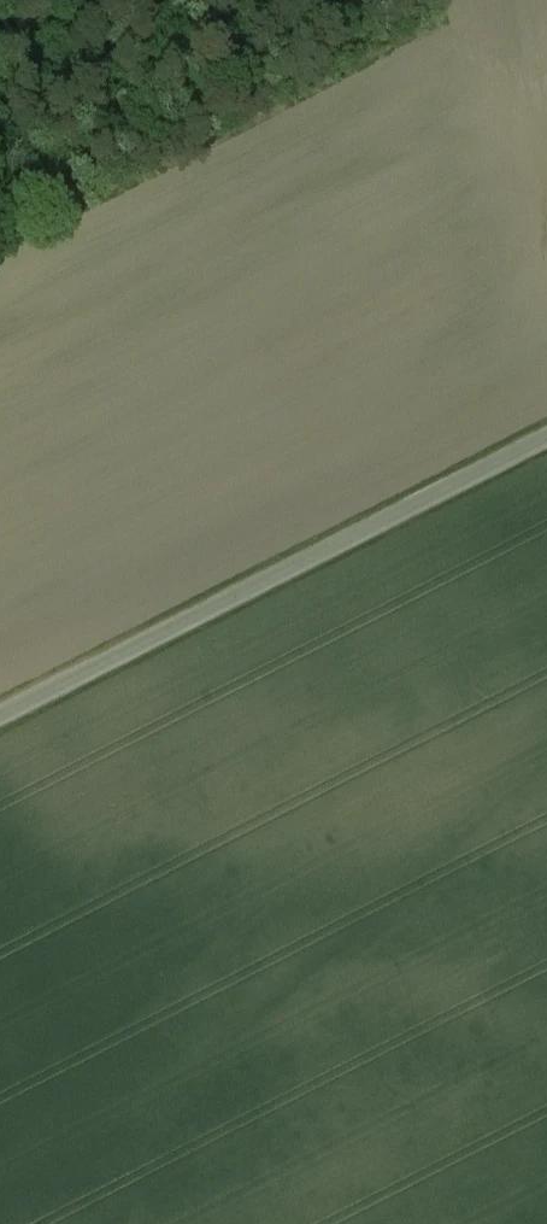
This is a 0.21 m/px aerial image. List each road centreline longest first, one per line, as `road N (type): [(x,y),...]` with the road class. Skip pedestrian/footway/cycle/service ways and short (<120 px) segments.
road 1 (unclassified): [(546,429),(0,711)]

